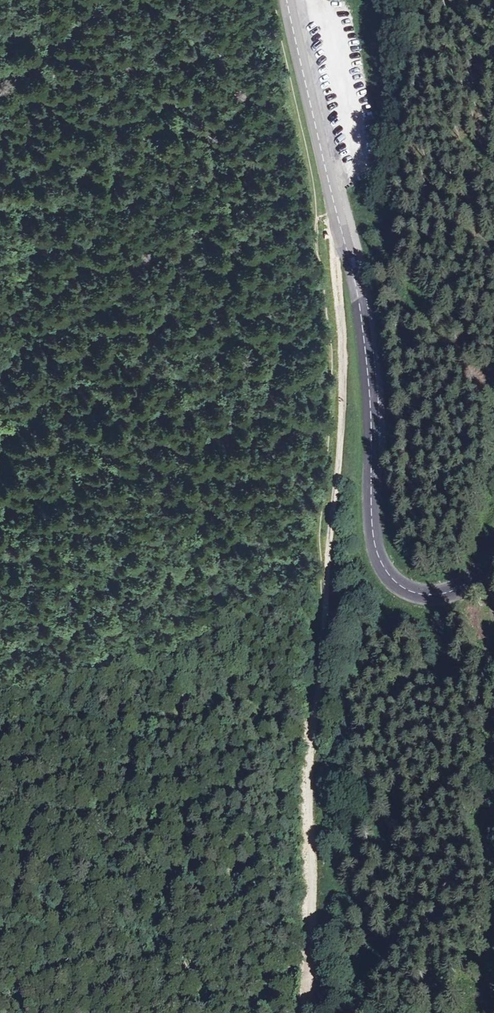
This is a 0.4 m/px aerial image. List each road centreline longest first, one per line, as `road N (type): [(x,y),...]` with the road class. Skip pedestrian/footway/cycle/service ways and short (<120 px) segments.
road 1 (tertiary): [(289,0),(367,348),(376,554),(409,594),(434,597),(474,580),(493,553)]
road 2 (track): [(323,609),(311,742),(307,1012)]
road 3 (track): [(338,213),(332,238),(343,421),(323,609)]

